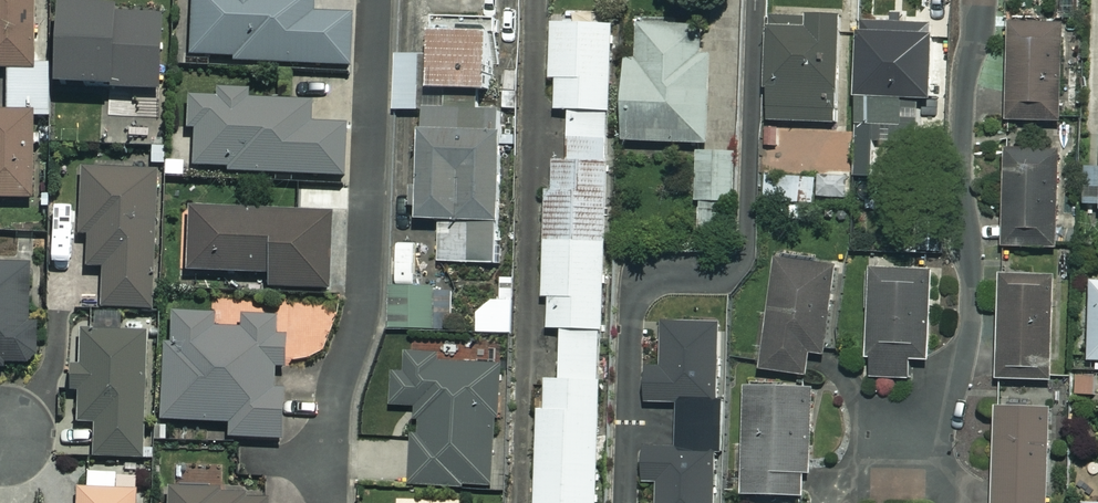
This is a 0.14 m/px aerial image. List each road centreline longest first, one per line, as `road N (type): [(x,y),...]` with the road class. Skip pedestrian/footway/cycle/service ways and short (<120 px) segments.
road 1 (residential): [(325,497),(334,394),(365,284),(374,0)]
road 2 (residential): [(941,423),(967,257),(976,0)]

